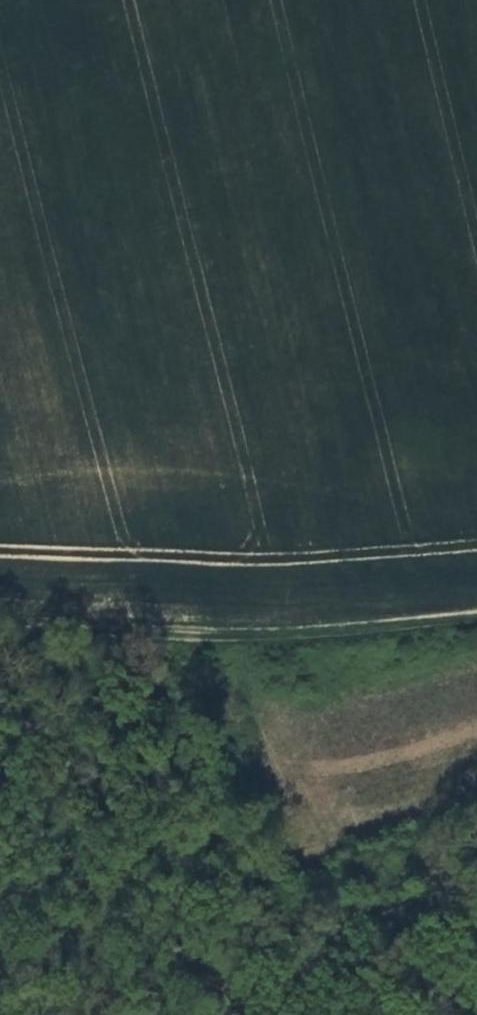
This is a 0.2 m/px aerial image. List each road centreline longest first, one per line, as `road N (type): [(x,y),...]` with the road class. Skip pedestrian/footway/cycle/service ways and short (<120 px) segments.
road 1 (track): [(476,618),(191,630),(0,616)]

